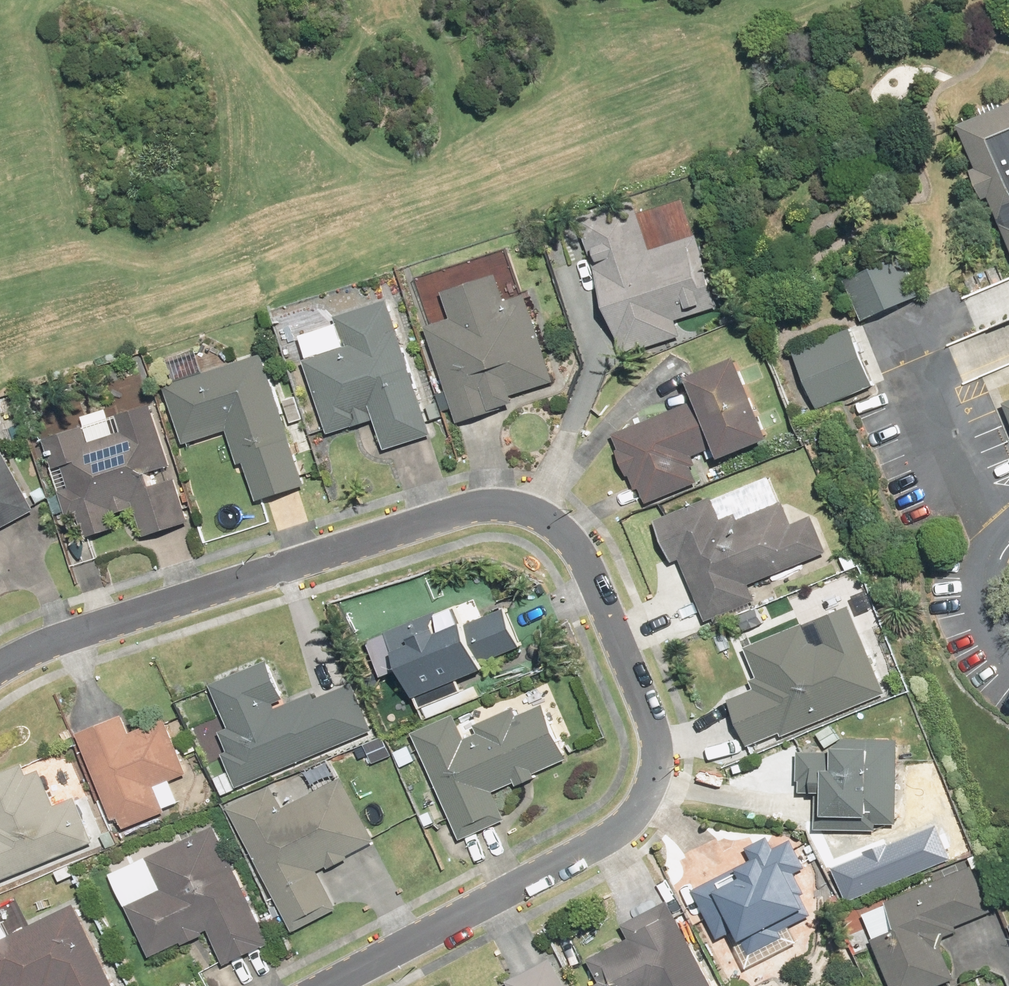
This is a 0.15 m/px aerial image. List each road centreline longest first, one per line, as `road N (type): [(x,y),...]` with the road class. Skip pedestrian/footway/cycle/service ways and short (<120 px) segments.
road 1 (residential): [(0,671),(41,644),(468,510),(521,509),(567,534),(591,564),(657,729),(633,817),(593,850),(332,985)]

